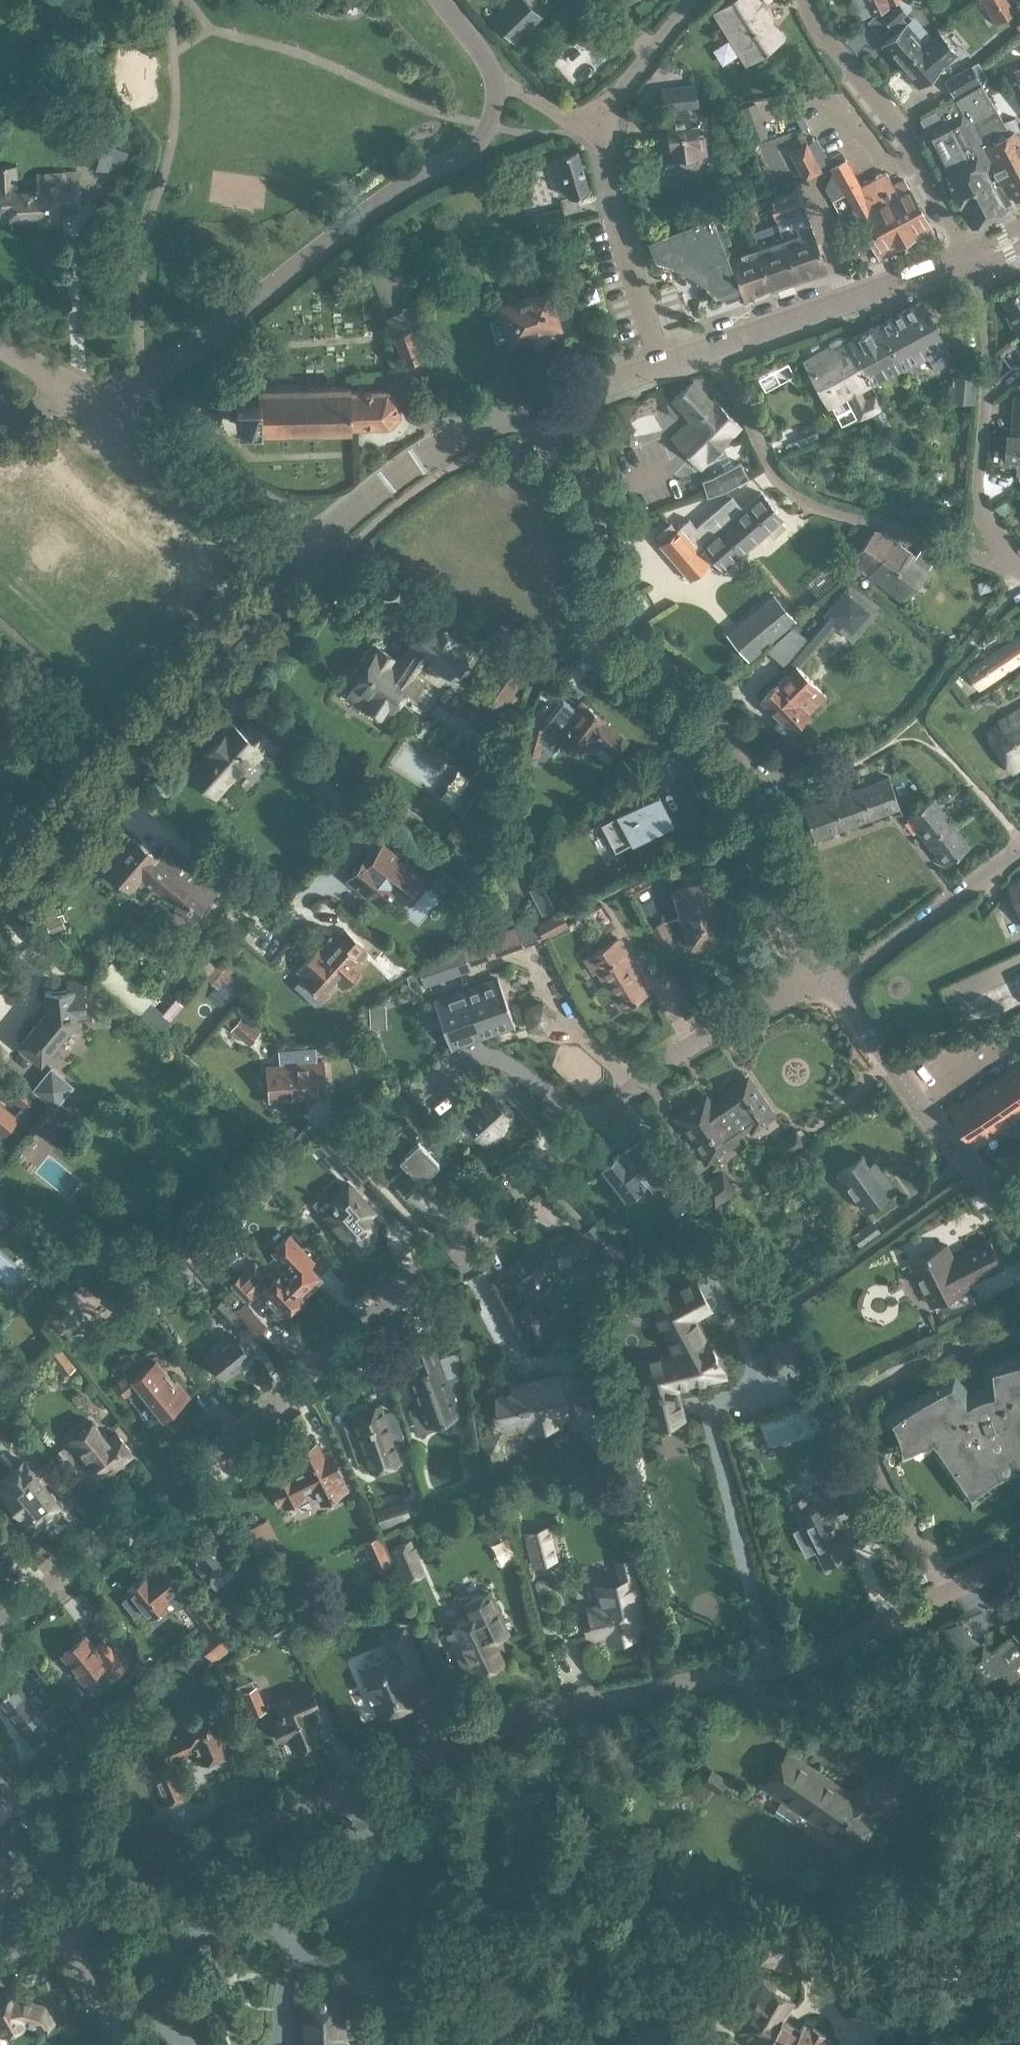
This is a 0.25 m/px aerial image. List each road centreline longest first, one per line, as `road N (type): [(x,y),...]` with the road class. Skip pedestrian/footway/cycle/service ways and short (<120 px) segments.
road 1 (residential): [(0,1616),(692,1036),(810,970)]
road 2 (residential): [(77,1885),(353,1774),(547,1712),(795,1651),(1019,1543)]
road 3 (residential): [(810,970),(791,938),(731,743),(615,609),(602,582),(584,485),(529,408)]
road 4 (residential): [(83,396),(141,378),(193,346),(397,187),(475,145),(490,123),(493,80)]
road 5 (secondary): [(0,896),(293,560)]
road 6 (residential): [(711,346),(776,481),(804,501),(1012,564)]
road 7 (residential): [(1012,564),(979,506),(987,356),(971,257)]
road 8 (residential): [(971,257),(903,136),(804,0)]
road 9 (secondary): [(293,560),(434,448),(470,426),(529,408)]
road 10 (secondary): [(711,346),(971,257)]
road 11 (residential): [(293,560),(83,396)]
road 12 (residential): [(661,364),(616,218),(598,114)]
road 13 (track): [(912,2044),(927,2004),(1019,1845)]
road 14 (residential): [(839,989),(1019,852)]
road 15 (residential): [(695,0),(598,114)]
road 16 (residential): [(1019,1222),(925,1106)]
road 17 (residential): [(925,1106),(839,989)]
road 18 (residential): [(127,2044),(82,1983),(52,1921)]
road 19 (secondary): [(529,408),(661,364)]
road 20 (residential): [(77,1885),(0,1781)]

